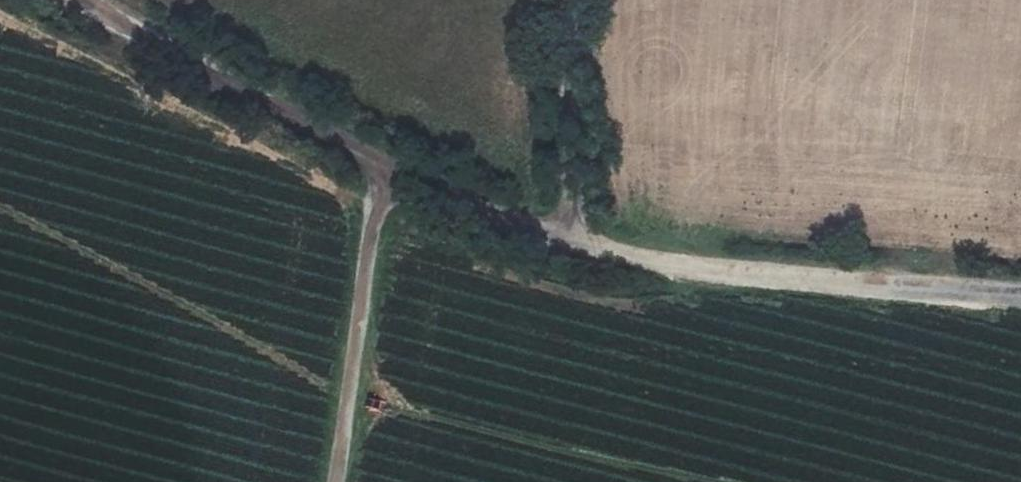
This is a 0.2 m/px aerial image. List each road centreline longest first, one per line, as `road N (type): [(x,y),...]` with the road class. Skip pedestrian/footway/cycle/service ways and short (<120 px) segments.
road 1 (track): [(1020,292),(671,264),(575,247)]
road 2 (unclassified): [(400,177),(82,0)]
road 3 (track): [(335,481),(377,213),(400,177)]
road 4 (track): [(572,0),(575,247)]
road 5 (track): [(575,247),(400,177)]

